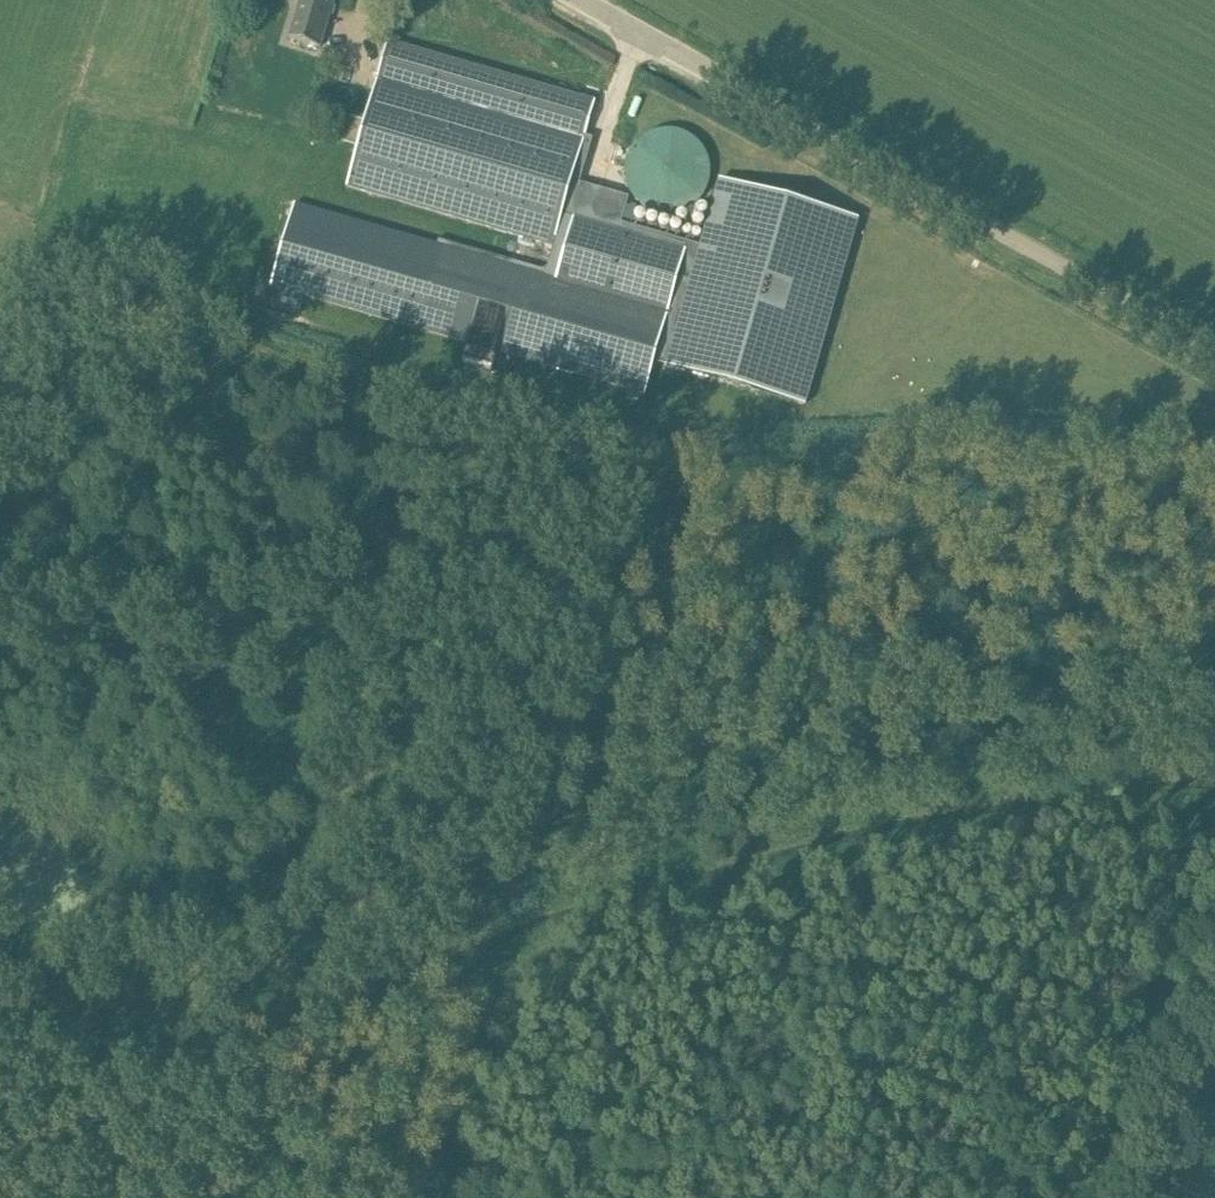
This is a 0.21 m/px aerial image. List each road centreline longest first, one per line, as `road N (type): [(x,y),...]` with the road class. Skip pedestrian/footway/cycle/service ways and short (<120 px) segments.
road 1 (unclassified): [(1214,351),(579,0)]
road 2 (unclassified): [(1157,1197),(1214,1020)]

